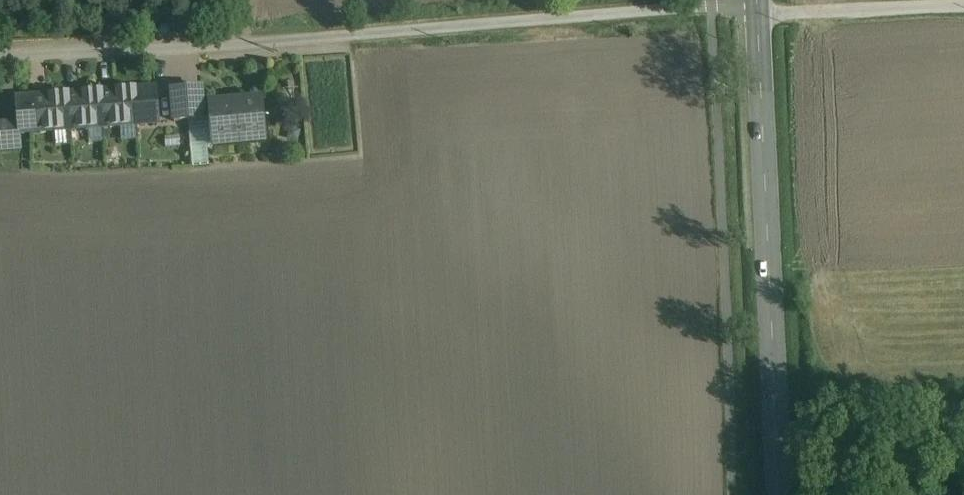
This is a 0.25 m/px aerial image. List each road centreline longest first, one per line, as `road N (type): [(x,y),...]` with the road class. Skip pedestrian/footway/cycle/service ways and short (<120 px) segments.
road 1 (unclassified): [(756,9),(0,56)]
road 2 (secondary): [(775,494),(756,9)]

